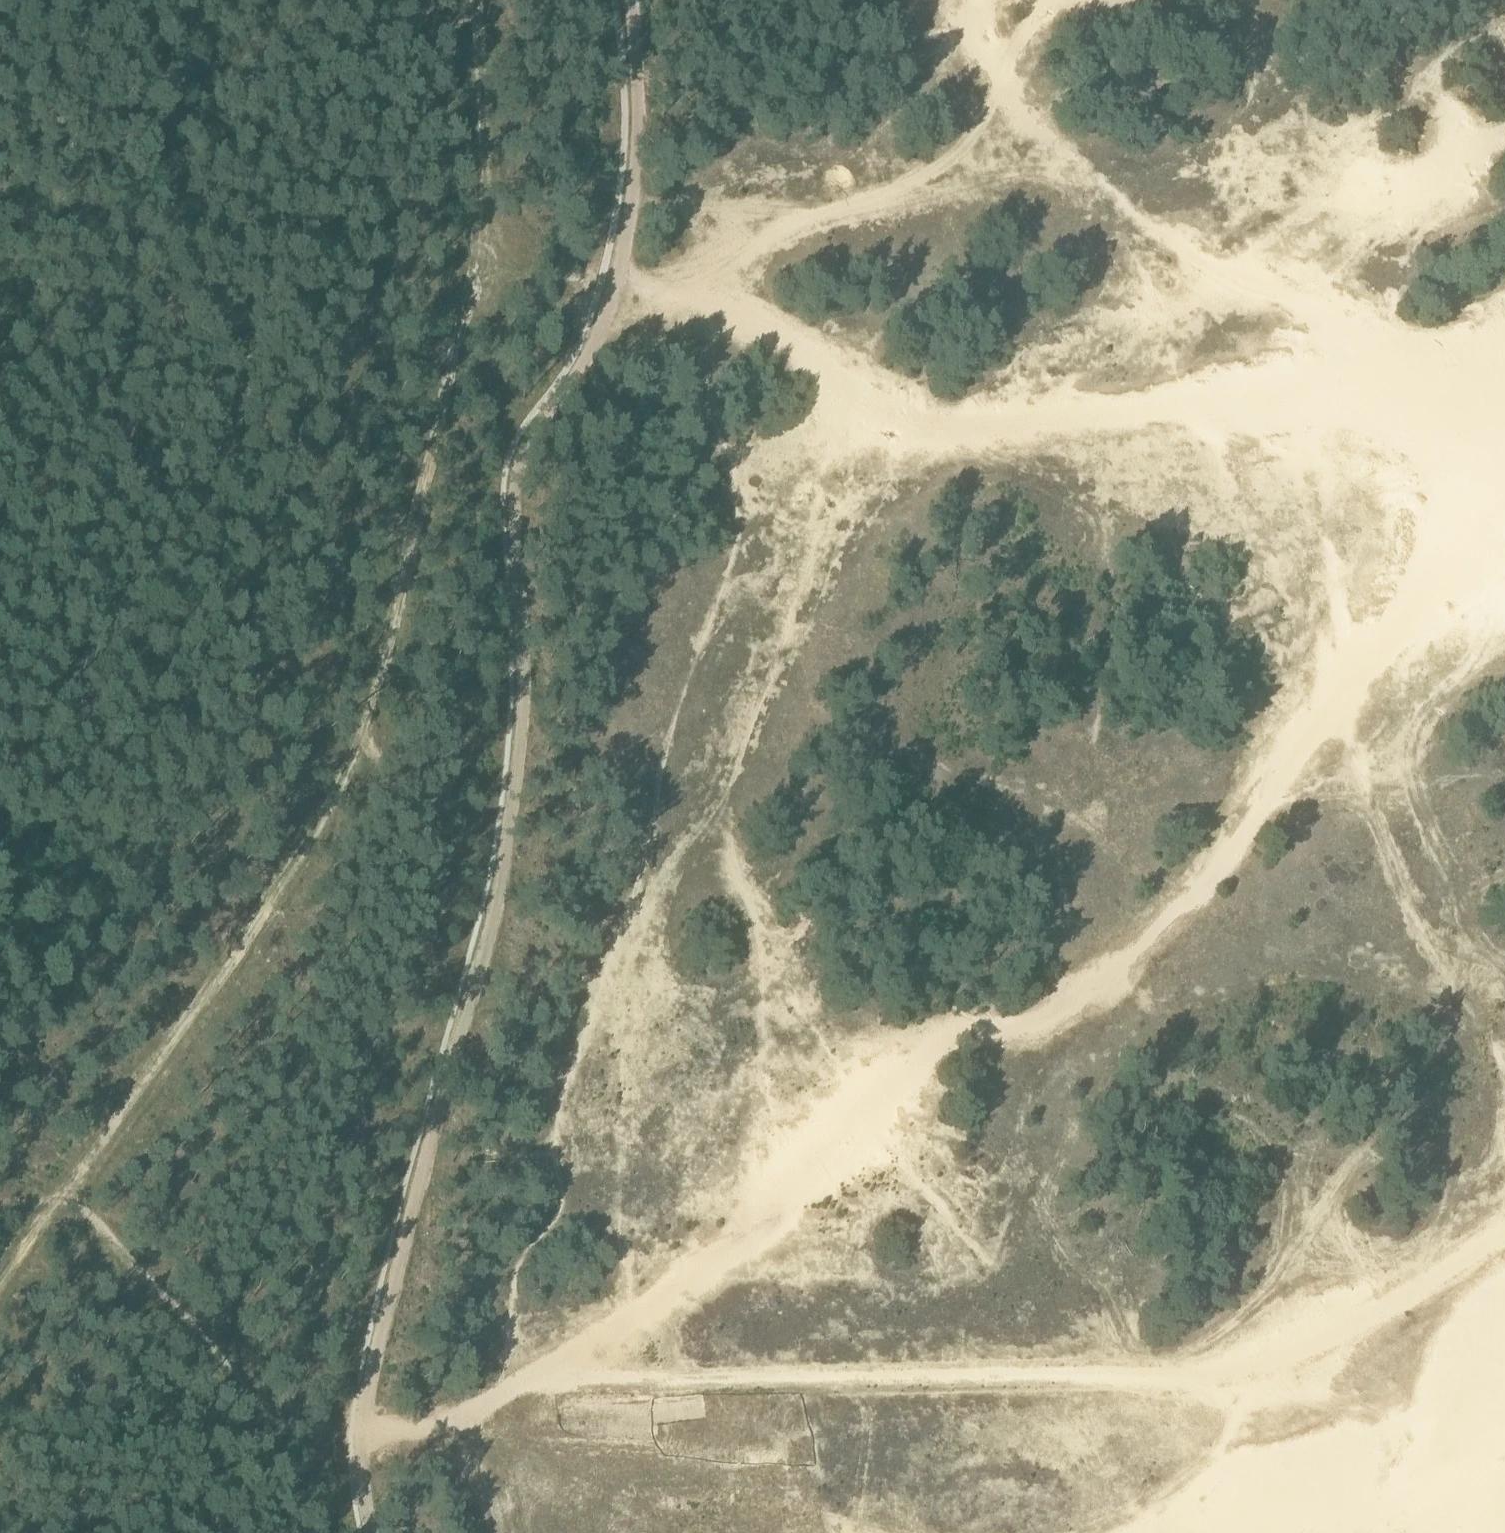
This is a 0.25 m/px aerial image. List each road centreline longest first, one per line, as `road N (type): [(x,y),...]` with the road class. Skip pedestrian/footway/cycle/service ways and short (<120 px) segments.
road 1 (track): [(344,1439),(290,1425),(223,1375),(89,1218),(81,1197),(199,995),(324,816),(383,663),(490,191),(478,0)]
road 2 (track): [(383,663),(101,474),(0,354)]
road 3 (track): [(0,1301),(81,1197)]

